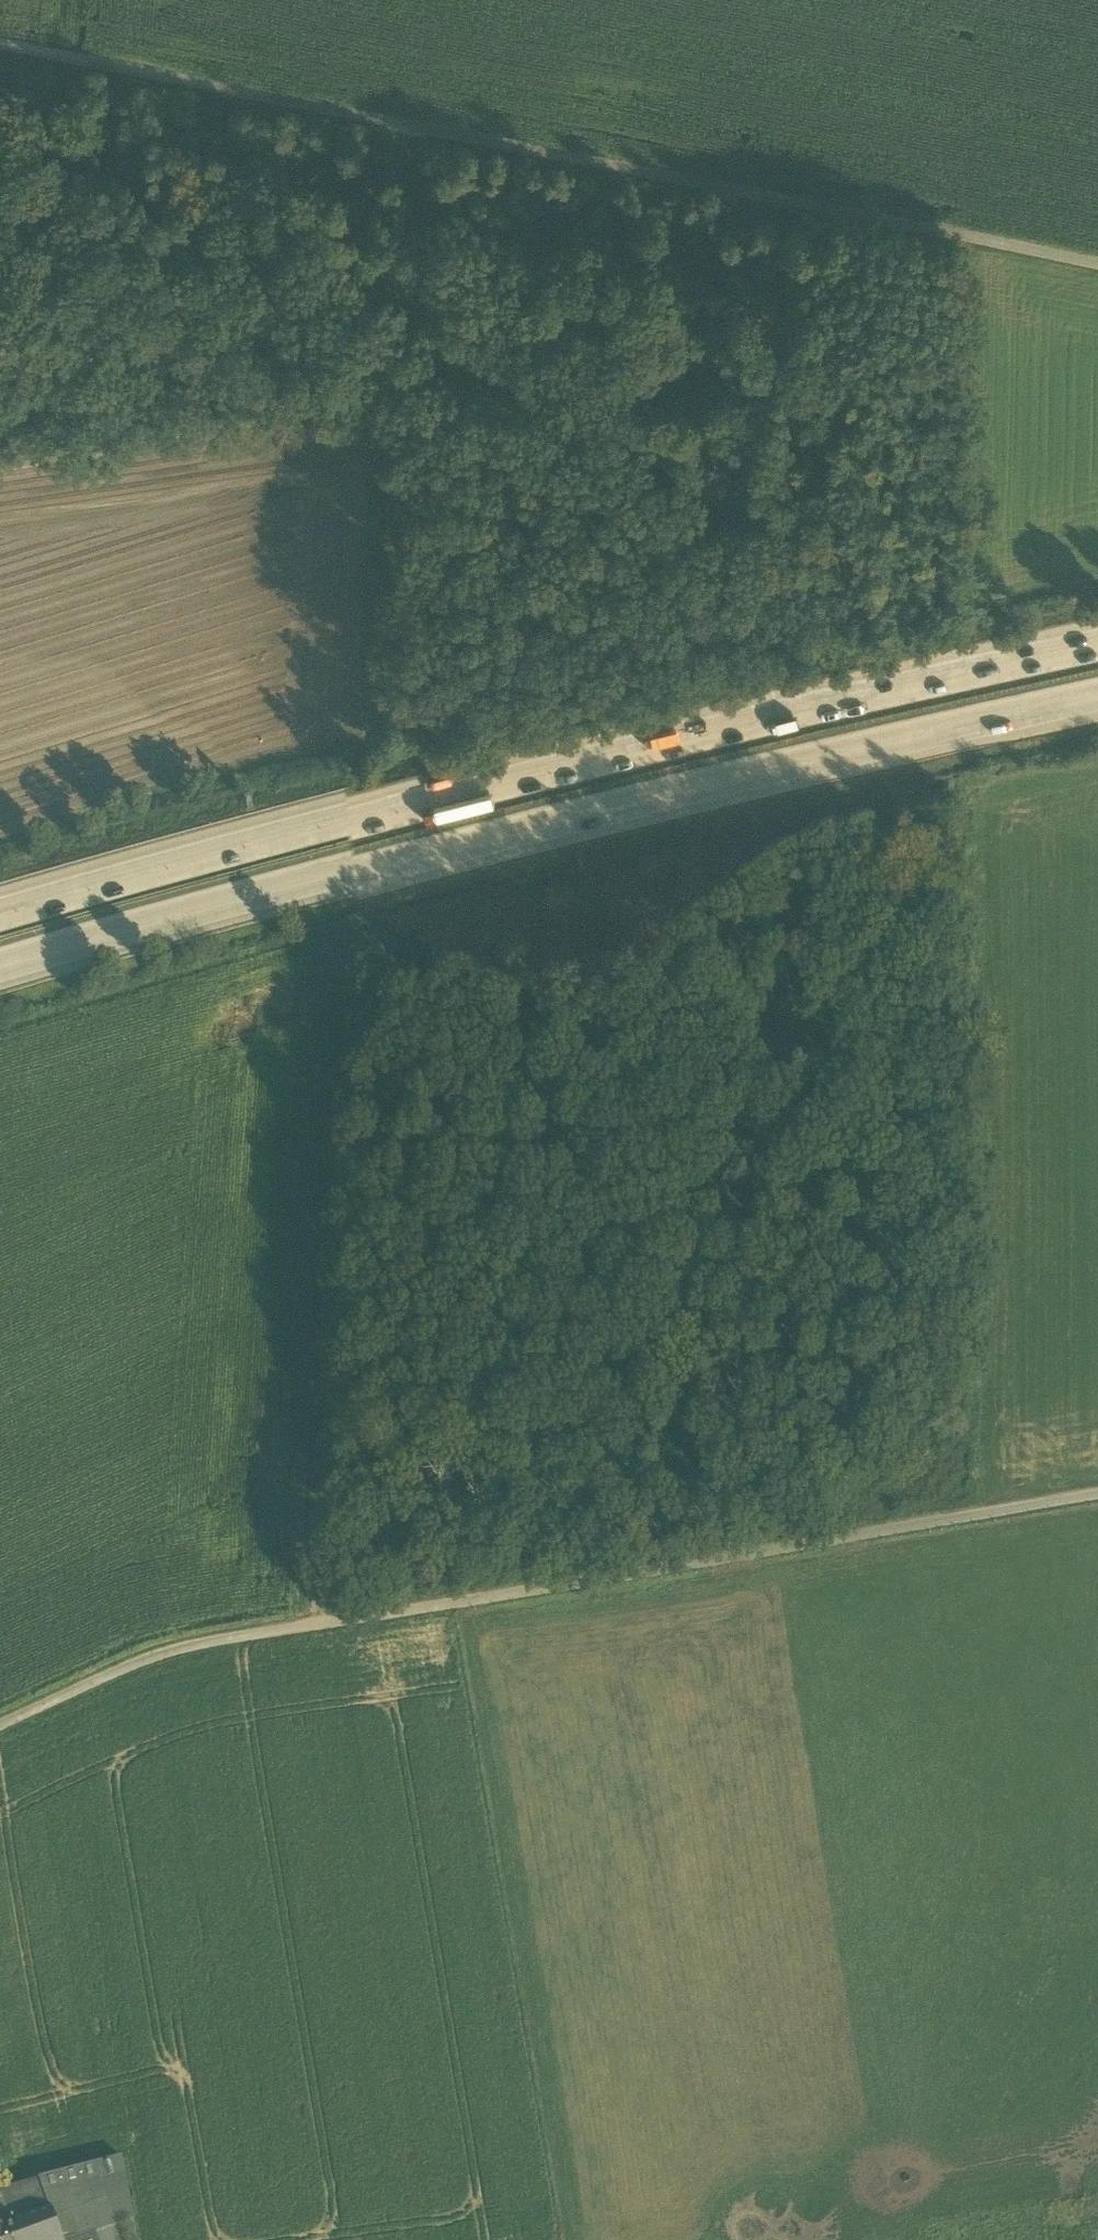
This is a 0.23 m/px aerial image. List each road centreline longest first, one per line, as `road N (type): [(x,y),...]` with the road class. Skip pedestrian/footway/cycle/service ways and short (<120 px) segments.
road 1 (motorway): [(0,976),(537,824),(1097,694)]
road 2 (motorway): [(1097,644),(334,822),(0,915)]
road 3 (track): [(0,1728),(170,1650),(1097,1495)]
road 4 (track): [(1097,263),(0,42)]
road 5 (track): [(307,1627),(349,943)]

